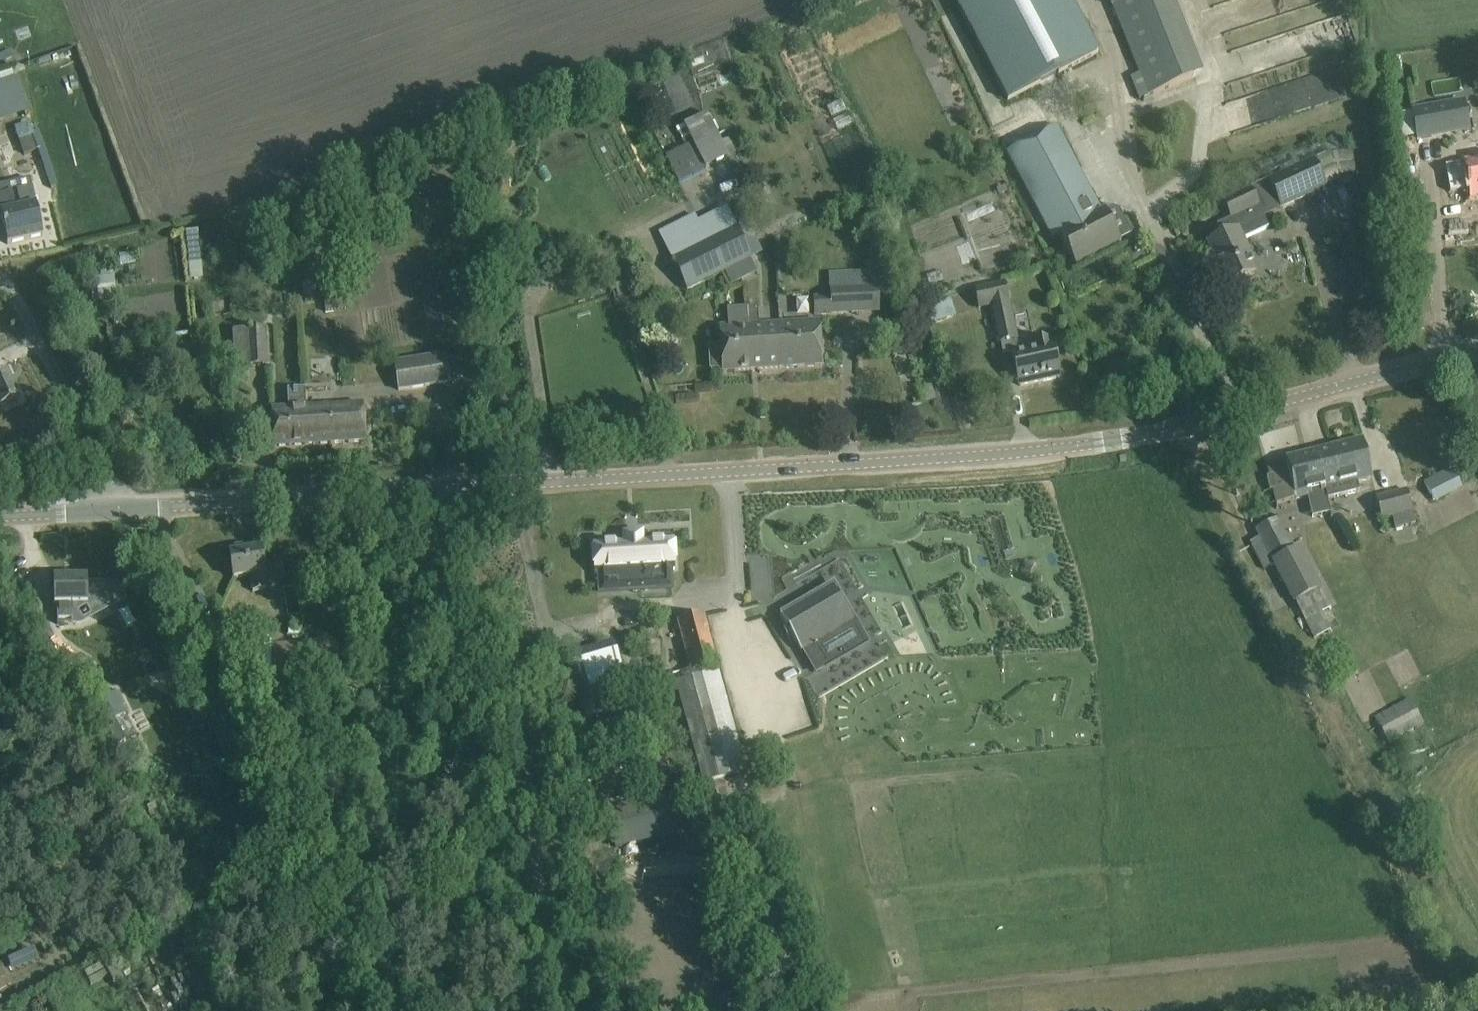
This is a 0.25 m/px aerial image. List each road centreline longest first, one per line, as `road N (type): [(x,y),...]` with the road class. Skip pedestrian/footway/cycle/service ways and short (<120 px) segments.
road 1 (unclassified): [(118,509),(1036,451),(1135,437),(1477,349)]
road 2 (residential): [(118,509),(24,309),(0,280)]

